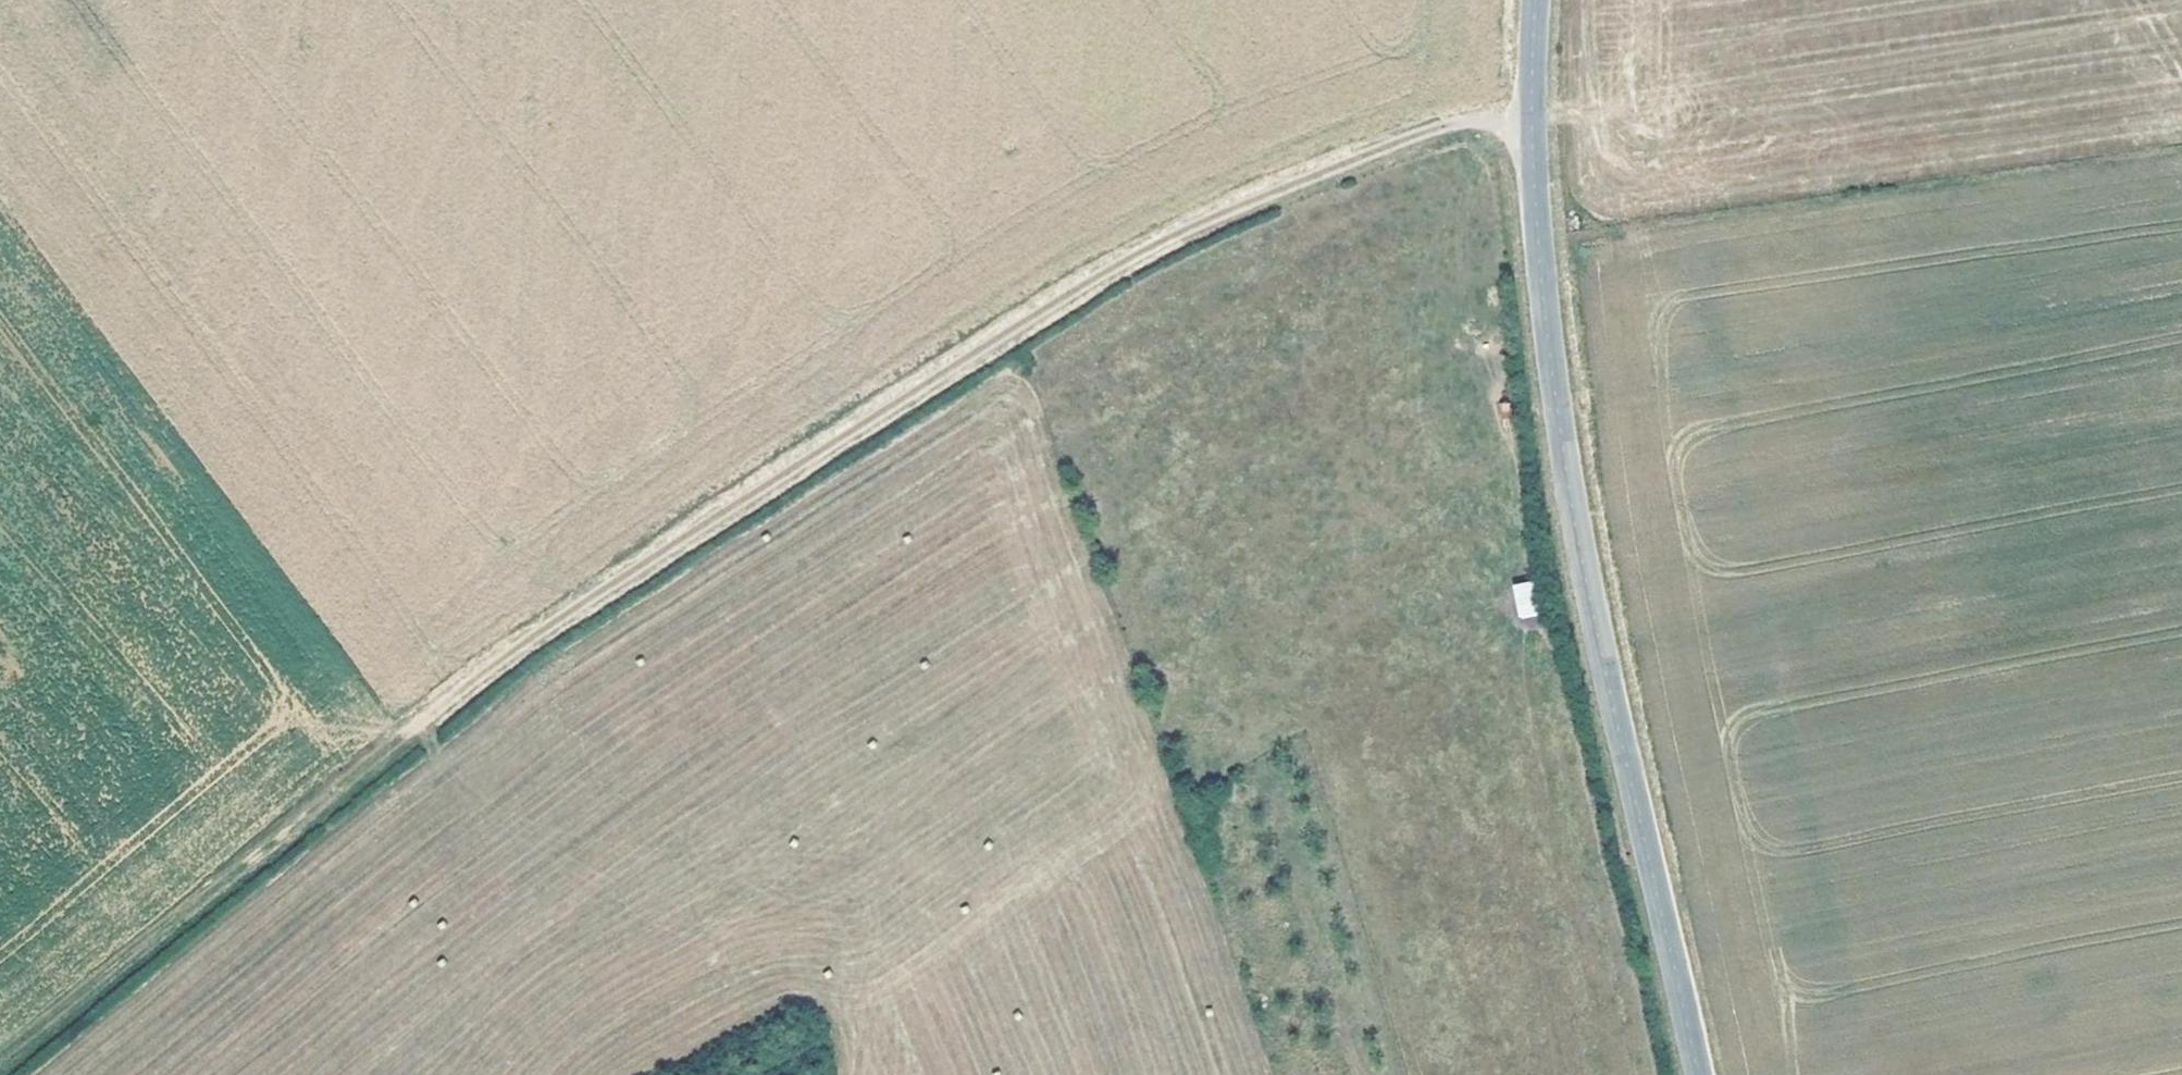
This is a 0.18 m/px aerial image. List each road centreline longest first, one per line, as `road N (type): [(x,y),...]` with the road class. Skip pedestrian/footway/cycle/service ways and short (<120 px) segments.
road 1 (tertiary): [(1535,0),(1530,96),(1552,396),(1587,593),(1694,1074)]

